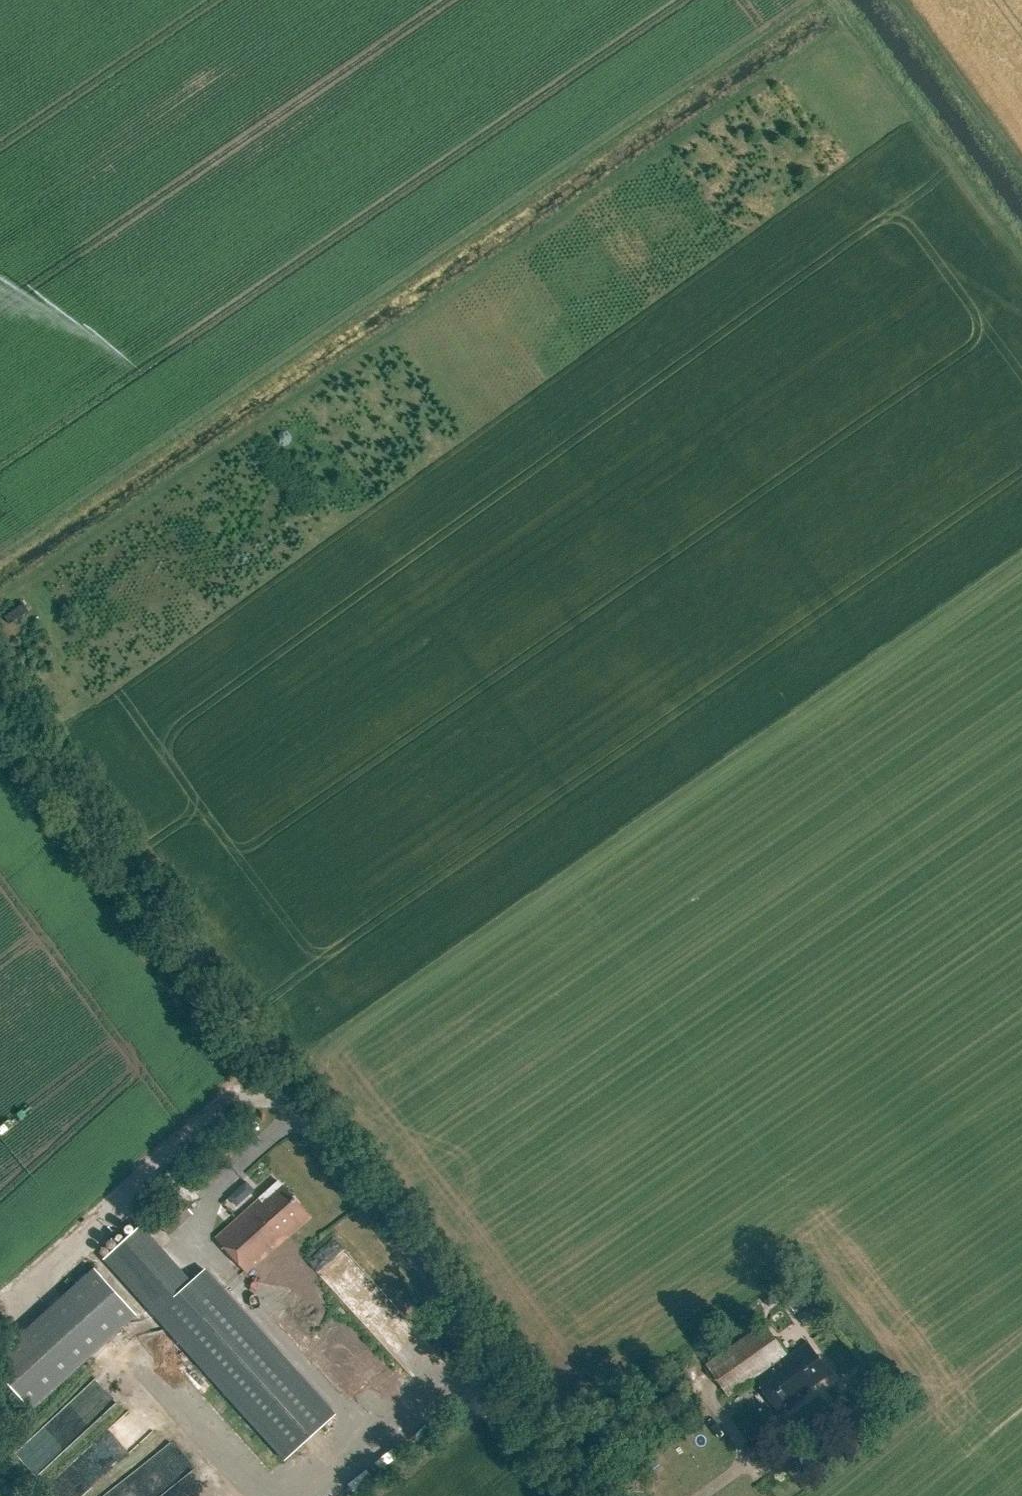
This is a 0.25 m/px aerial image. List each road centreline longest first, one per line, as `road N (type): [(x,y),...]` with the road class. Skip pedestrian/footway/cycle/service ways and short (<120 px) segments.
road 1 (unclassified): [(591,1495),(0,694)]

